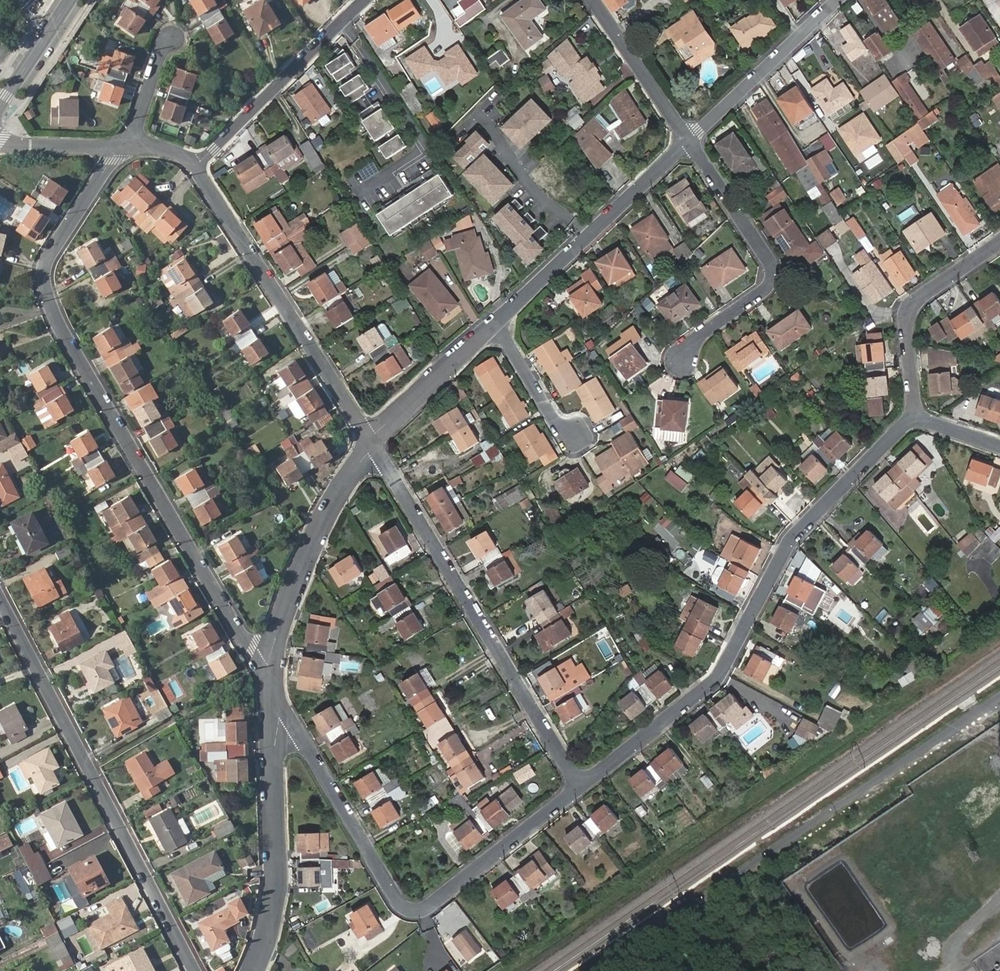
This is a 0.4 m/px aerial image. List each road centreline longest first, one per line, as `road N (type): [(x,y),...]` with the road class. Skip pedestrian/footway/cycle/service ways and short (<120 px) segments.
road 1 (residential): [(120,149),(50,258),(51,310),(274,692)]
road 2 (residential): [(580,786),(716,680),(791,537),(915,417)]
road 3 (unclassified): [(597,970),(999,696)]
road 4 (residential): [(274,692),(399,904),(417,911),(580,786)]
road 5 (residential): [(197,970),(0,598)]
road 6 (residential): [(372,440),(580,786)]
road 7 (residential): [(194,167),(372,440)]
road 8 (residential): [(688,141),(775,272),(681,360)]
road 9 (residential): [(256,970),(277,873),(274,692)]
road 10 (residential): [(274,692),(268,665),(289,602),(372,440)]
road 11 (residential): [(495,324),(688,141)]
road 12 (residential): [(194,167),(364,0)]
road 13 (residential): [(999,244),(907,307),(915,417)]
road 14 (residential): [(688,141),(837,0)]
road 15 (residential): [(592,0),(688,141)]
road 16 (residential): [(372,440),(495,324)]
road 17 (residential): [(495,324),(573,438)]
road 18 (residential): [(179,38),(164,49),(120,149)]
road 19 (primary): [(0,104),(69,0)]
road 20 (residential): [(0,143),(120,149)]

